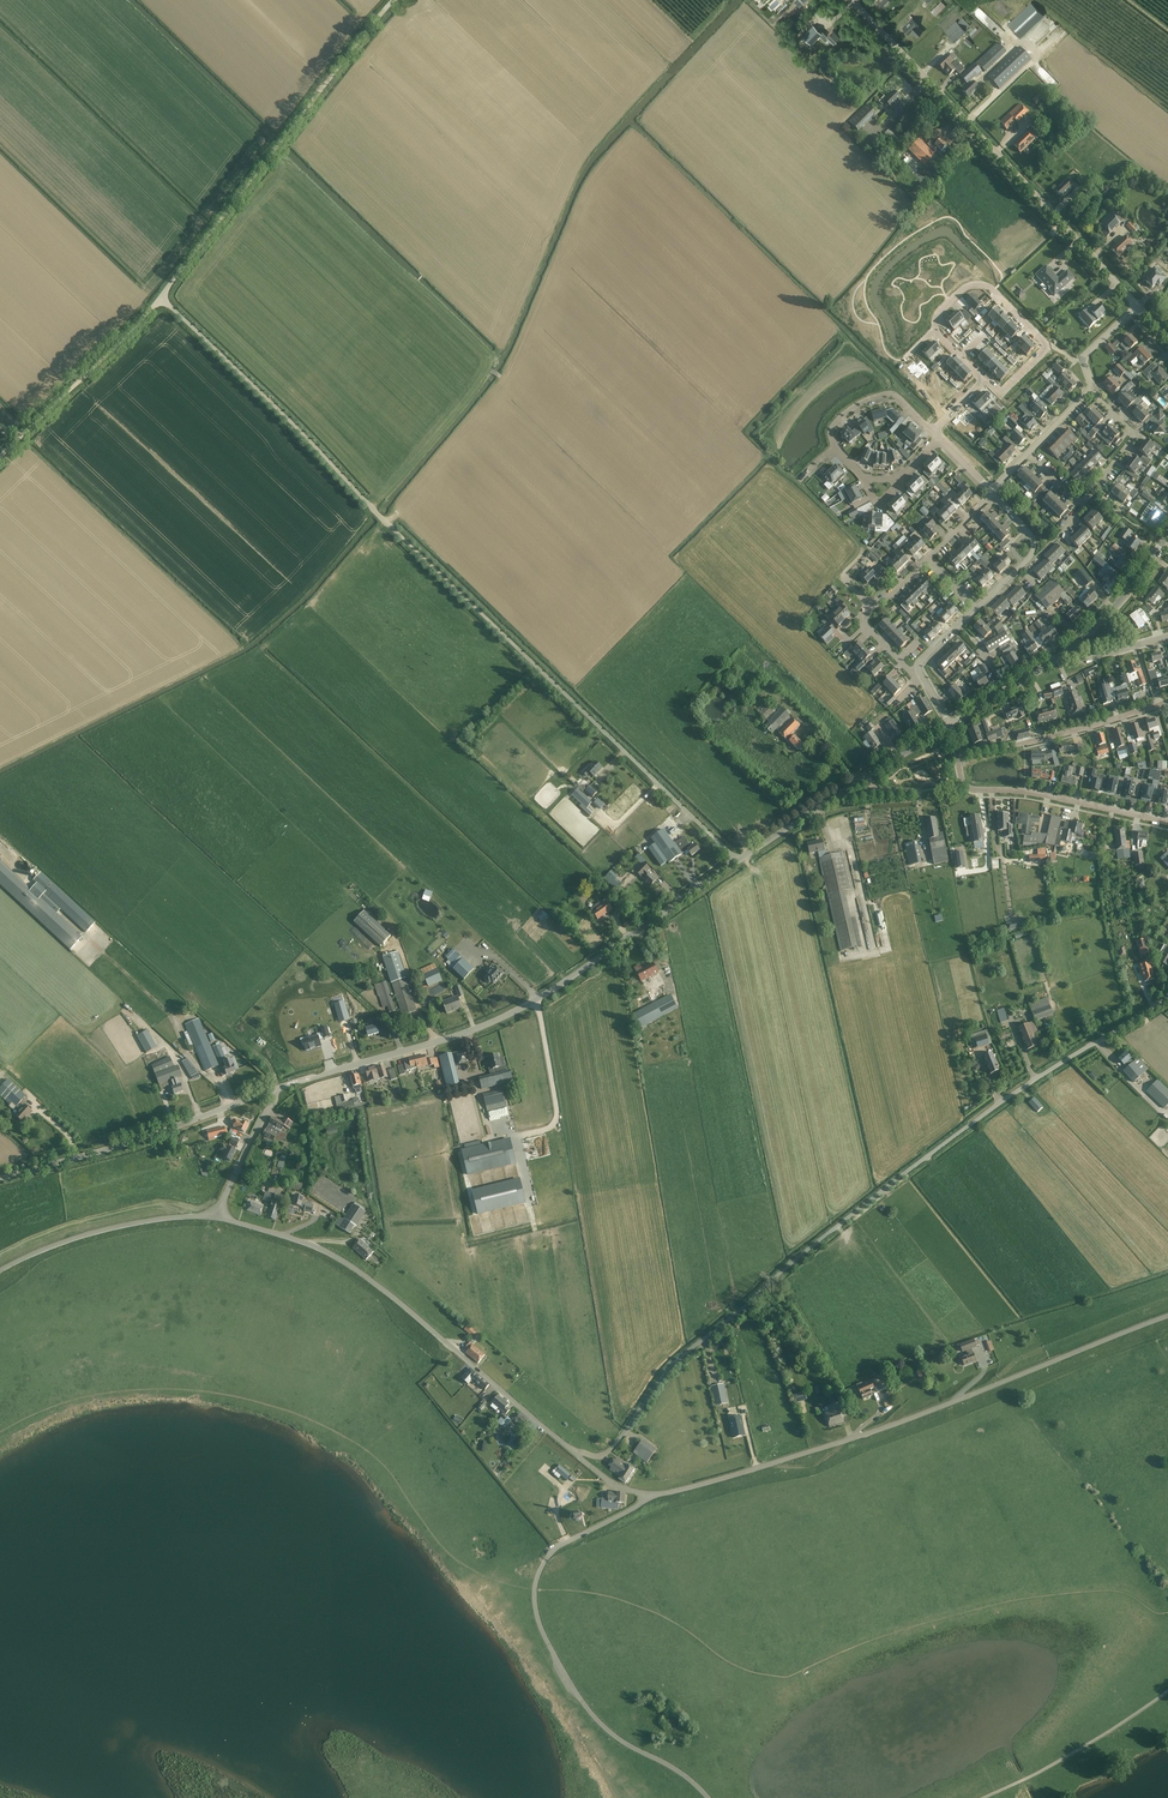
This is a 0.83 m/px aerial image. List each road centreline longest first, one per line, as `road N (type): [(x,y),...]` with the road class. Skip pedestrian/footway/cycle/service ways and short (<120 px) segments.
road 1 (unclassified): [(737,862),(162,298)]
road 2 (unclassified): [(572,1451),(605,1453),(669,1369),(844,1221),(1035,1079),(1167,998)]
road 3 (tertiary): [(646,1493),(833,1444),(1167,1317)]
road 4 (tertiary): [(274,1090),(505,1017),(737,862)]
road 5 (unclassified): [(709,1797),(593,1714),(536,1609),(536,1584),(551,1551),(637,1507),(646,1493)]
road 6 (tertiary): [(572,1451),(354,1269),(309,1244),(217,1217)]
road 7 (unclassified): [(162,298),(394,0)]
road 8 (tertiary): [(1062,224),(851,0)]
road 9 (tertiary): [(0,1178),(274,1090)]
road 10 (tertiary): [(0,1271),(101,1231),(217,1217)]
road 11 (unclassified): [(0,452),(162,298)]
road 12 (residential): [(960,760),(1167,703)]
road 13 (unclassified): [(1167,822),(1037,794),(964,790)]
road 14 (residential): [(872,607),(992,494)]
road 15 (tertiary): [(1062,656),(1109,613),(1167,534)]
road 16 (tertiary): [(737,862),(865,778)]
road 17 (residential): [(917,668),(1023,564)]
road 18 (residential): [(930,430),(891,393),(837,422),(829,432),(833,451)]
road 19 (residential): [(984,283),(963,287),(932,320),(982,379)]
road 20 (residential): [(1090,495),(1137,434),(1092,390)]
road 21 (tertiary): [(217,1217),(274,1090)]
road 22 (tertiary): [(950,726),(1062,656)]

